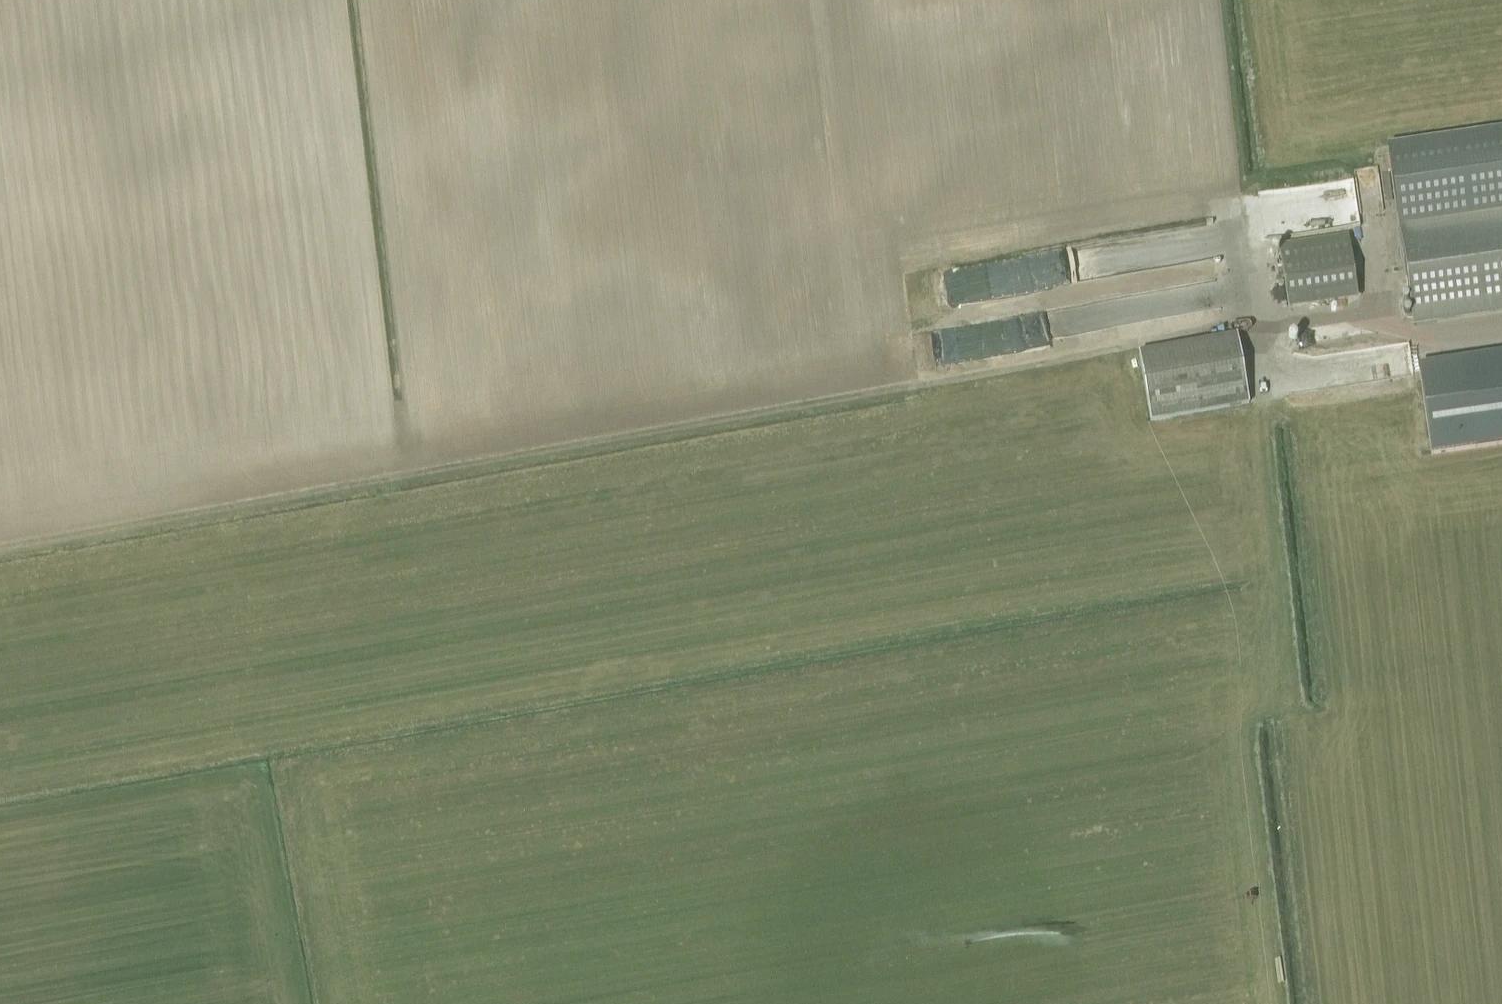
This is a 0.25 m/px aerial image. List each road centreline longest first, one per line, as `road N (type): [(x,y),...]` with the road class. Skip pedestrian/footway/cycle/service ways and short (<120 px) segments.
road 1 (track): [(1251,316),(995,371),(0,547)]

